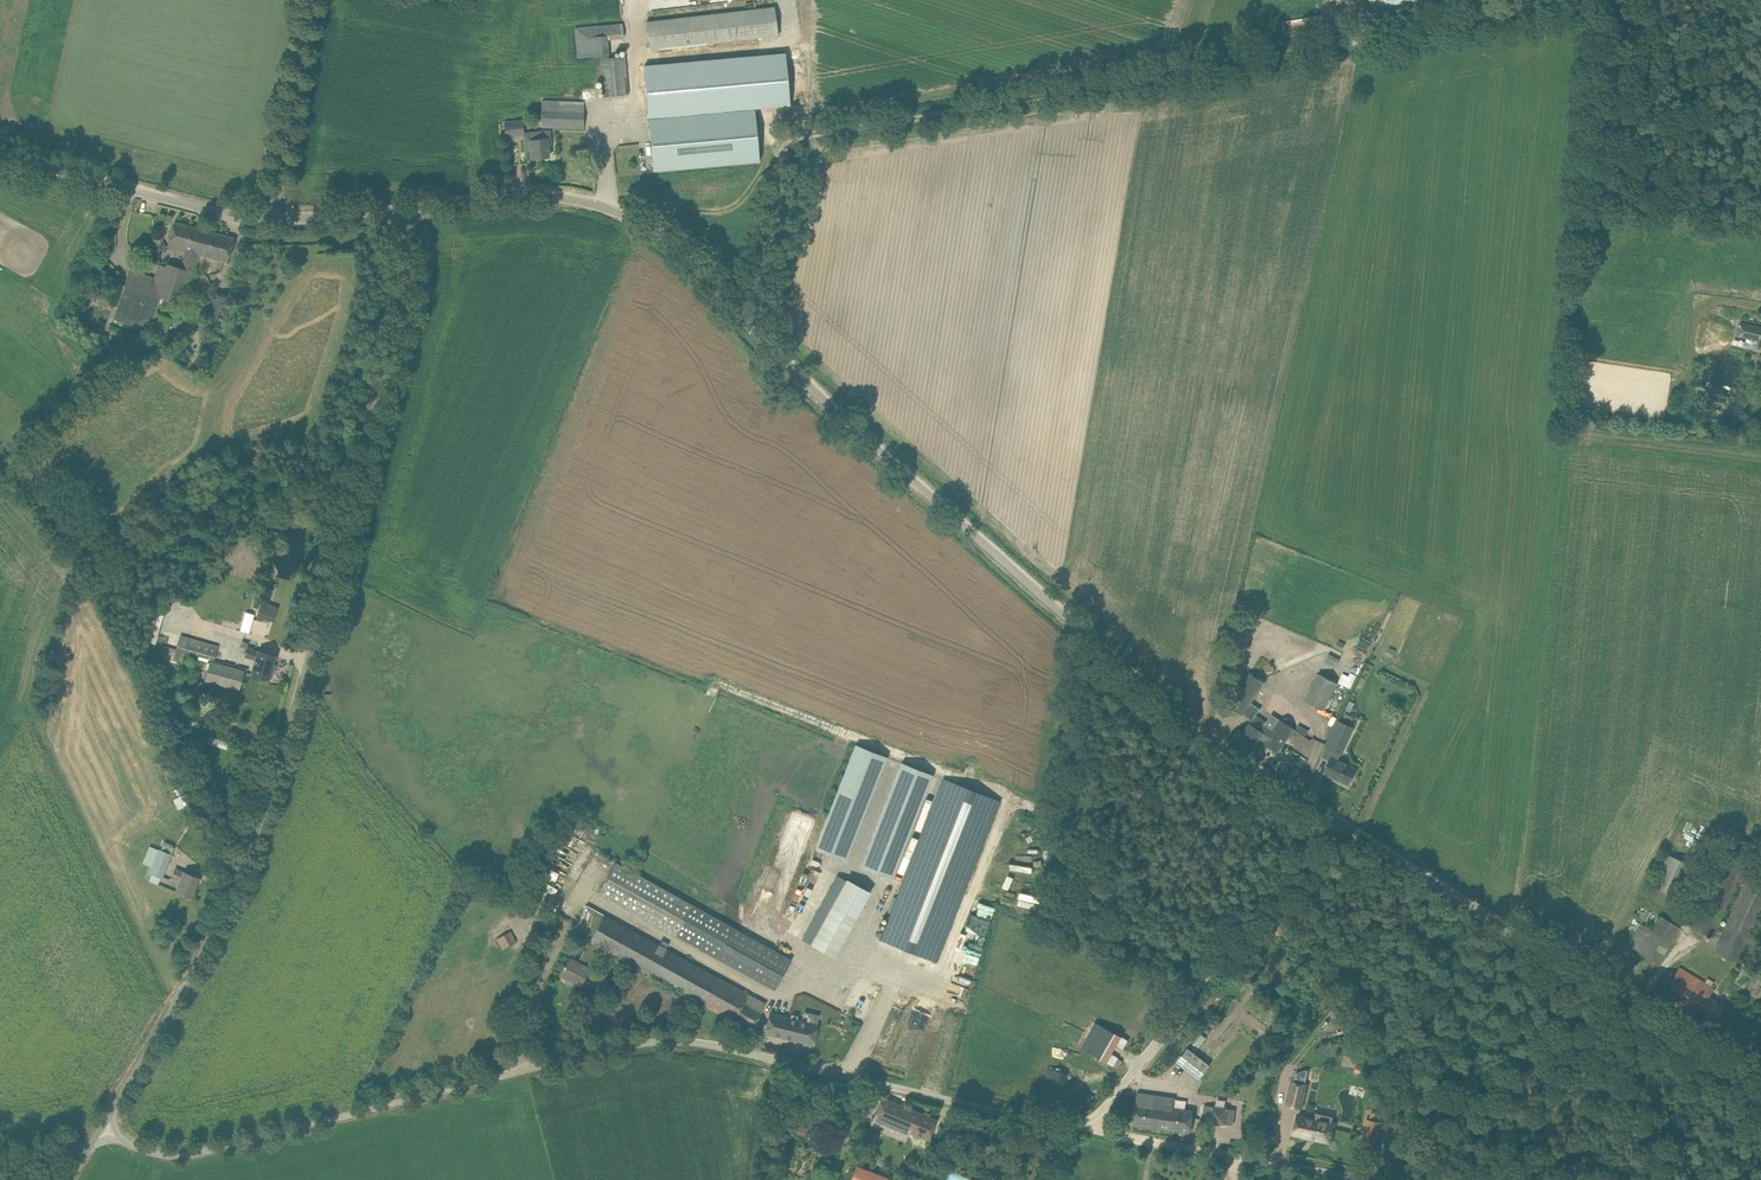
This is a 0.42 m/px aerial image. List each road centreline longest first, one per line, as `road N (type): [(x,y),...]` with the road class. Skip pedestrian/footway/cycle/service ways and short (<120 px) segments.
road 1 (unclassified): [(1330,807),(1225,741),(1043,597),(820,405),(734,305),(650,227),(598,205),(537,195),(403,209)]
road 2 (unclassified): [(101,1127),(149,1151),(197,1153),(616,1044),(657,1041),(1079,1119)]
road 3 (unclassified): [(101,1127),(210,938),(275,774),(395,337),(403,209)]
road 4 (track): [(734,305),(760,275),(782,150),(792,137),(1364,38)]
road 5 (unclassified): [(1760,1071),(1330,807)]
road 6 (unclassified): [(1079,1119),(1108,1097),(1330,807)]
road 7 (track): [(1433,1179),(1275,879)]
road 8 (unclassified): [(272,217),(214,210),(0,153)]
road 9 (unclassified): [(1079,1119),(1323,1166)]
road 10 (unclassified): [(272,217),(307,0)]
road 11 (unclassified): [(1364,38),(1571,0)]
road 12 (unclassified): [(403,209),(272,217)]

